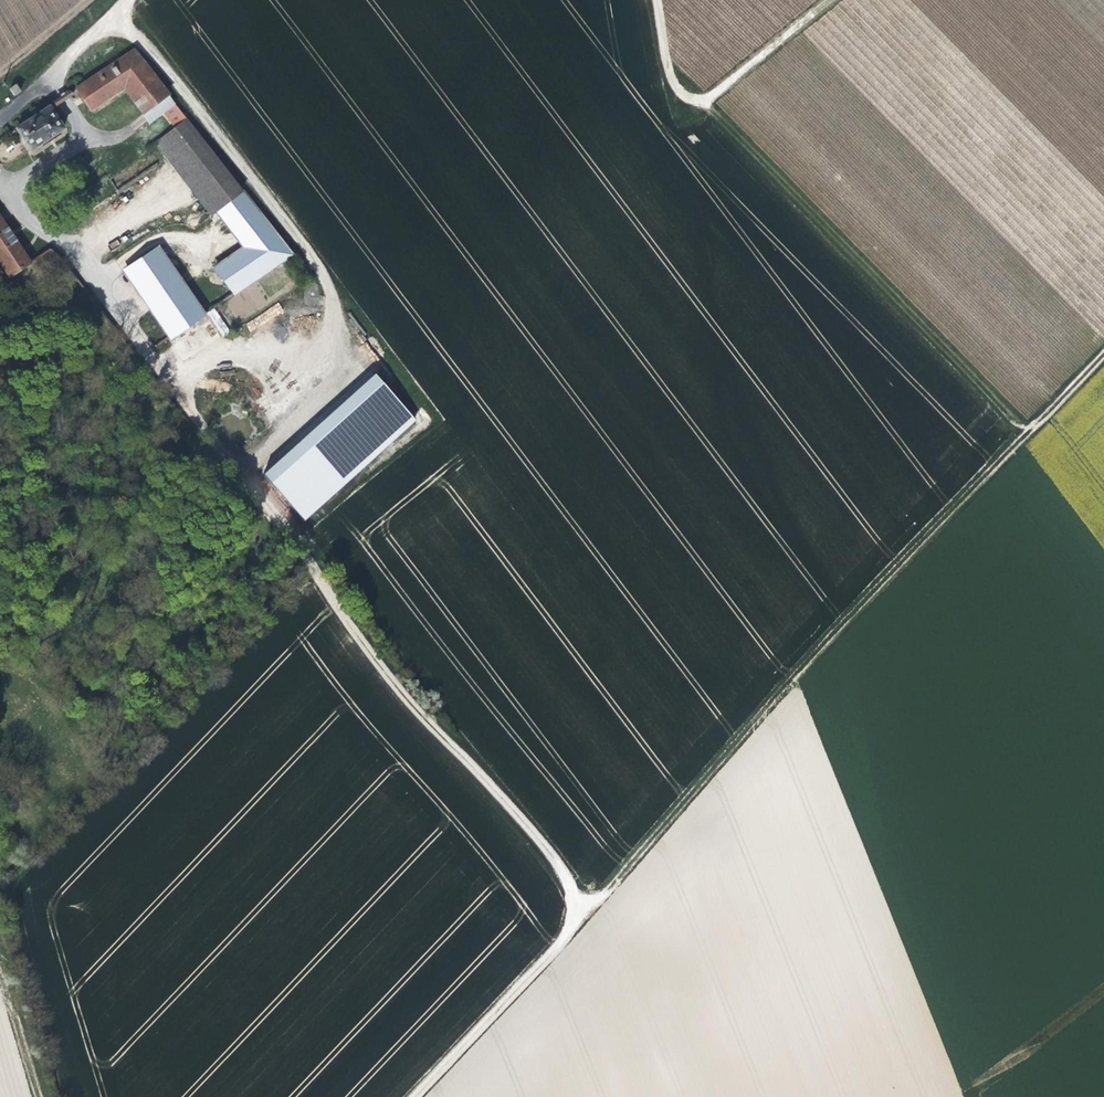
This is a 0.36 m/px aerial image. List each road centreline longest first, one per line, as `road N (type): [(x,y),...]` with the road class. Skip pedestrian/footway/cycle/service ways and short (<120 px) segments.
road 1 (track): [(412,1096),(543,956),(573,896),(546,849),(413,708),(241,469),(342,369),(344,338),(317,270),(116,10)]
road 2 (track): [(1103,349),(948,509),(598,898),(573,896)]
road 3 (track): [(698,104),(1011,444)]
road 4 (track): [(826,0),(698,104),(666,74),(654,0)]
road 5 (track): [(1103,986),(972,1090),(974,1096)]
road 6 (track): [(0,117),(116,10)]

